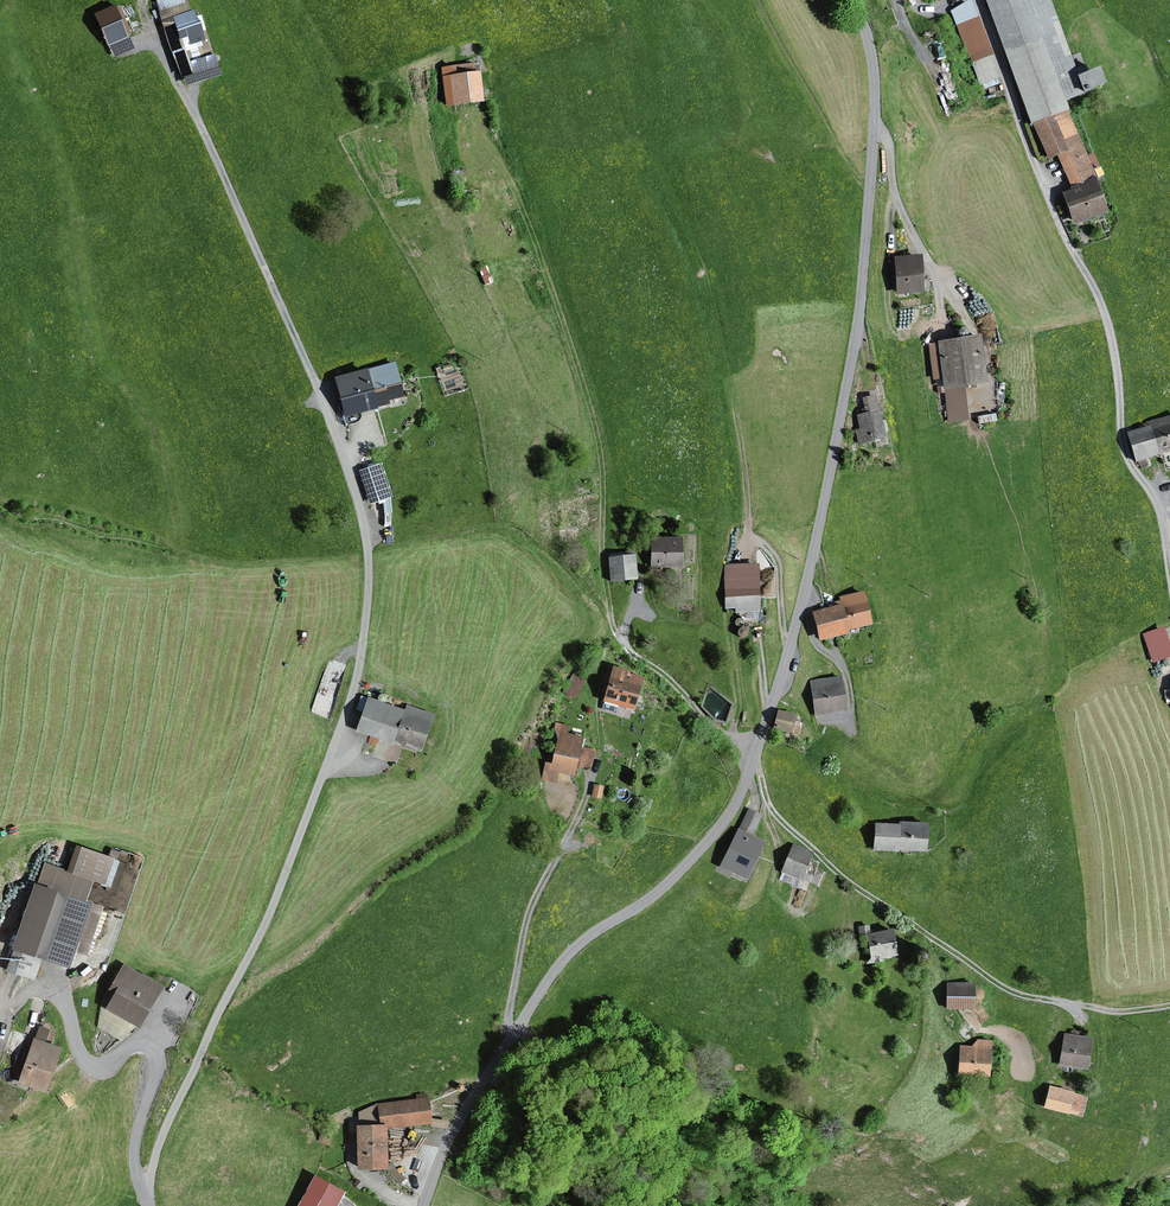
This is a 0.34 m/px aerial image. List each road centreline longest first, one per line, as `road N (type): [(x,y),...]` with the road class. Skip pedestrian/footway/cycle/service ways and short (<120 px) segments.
road 1 (unclassified): [(423,1205),(452,1129),(560,960),(696,859),(733,816),(756,759),(803,599),(858,310),(879,126),(871,44),(854,0)]
road 2 (track): [(610,612),(597,430),(498,154)]
road 3 (track): [(1169,1007),(1115,1012),(1014,995),(848,882),(769,806)]
road 4 (track): [(935,275),(964,273),(1015,320),(1102,310)]

